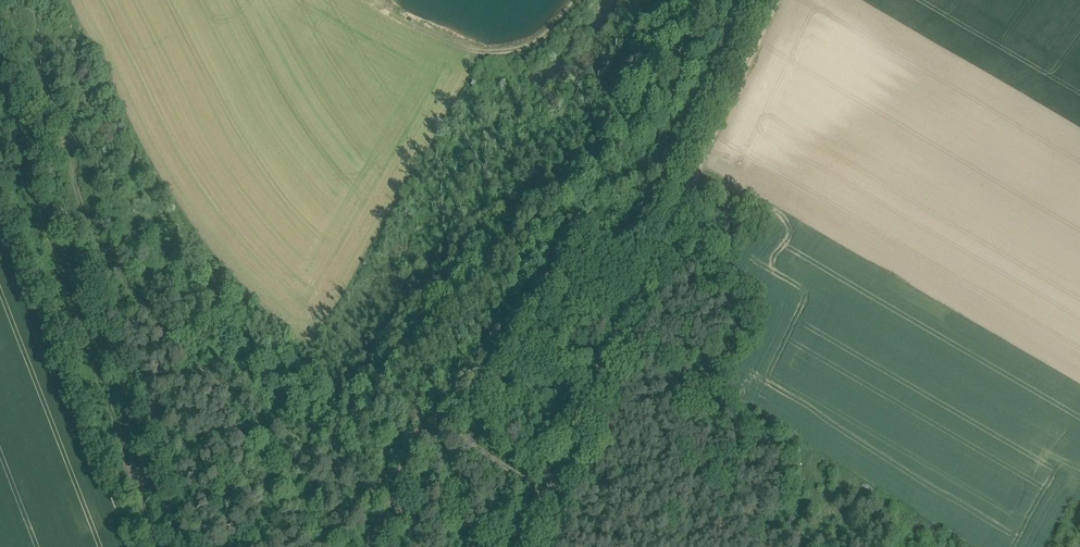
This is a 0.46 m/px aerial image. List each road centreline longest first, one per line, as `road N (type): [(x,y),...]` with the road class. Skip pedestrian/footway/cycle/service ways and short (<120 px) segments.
road 1 (track): [(782,0),(525,546)]
road 2 (track): [(373,0),(490,52),(533,43),(576,0)]

